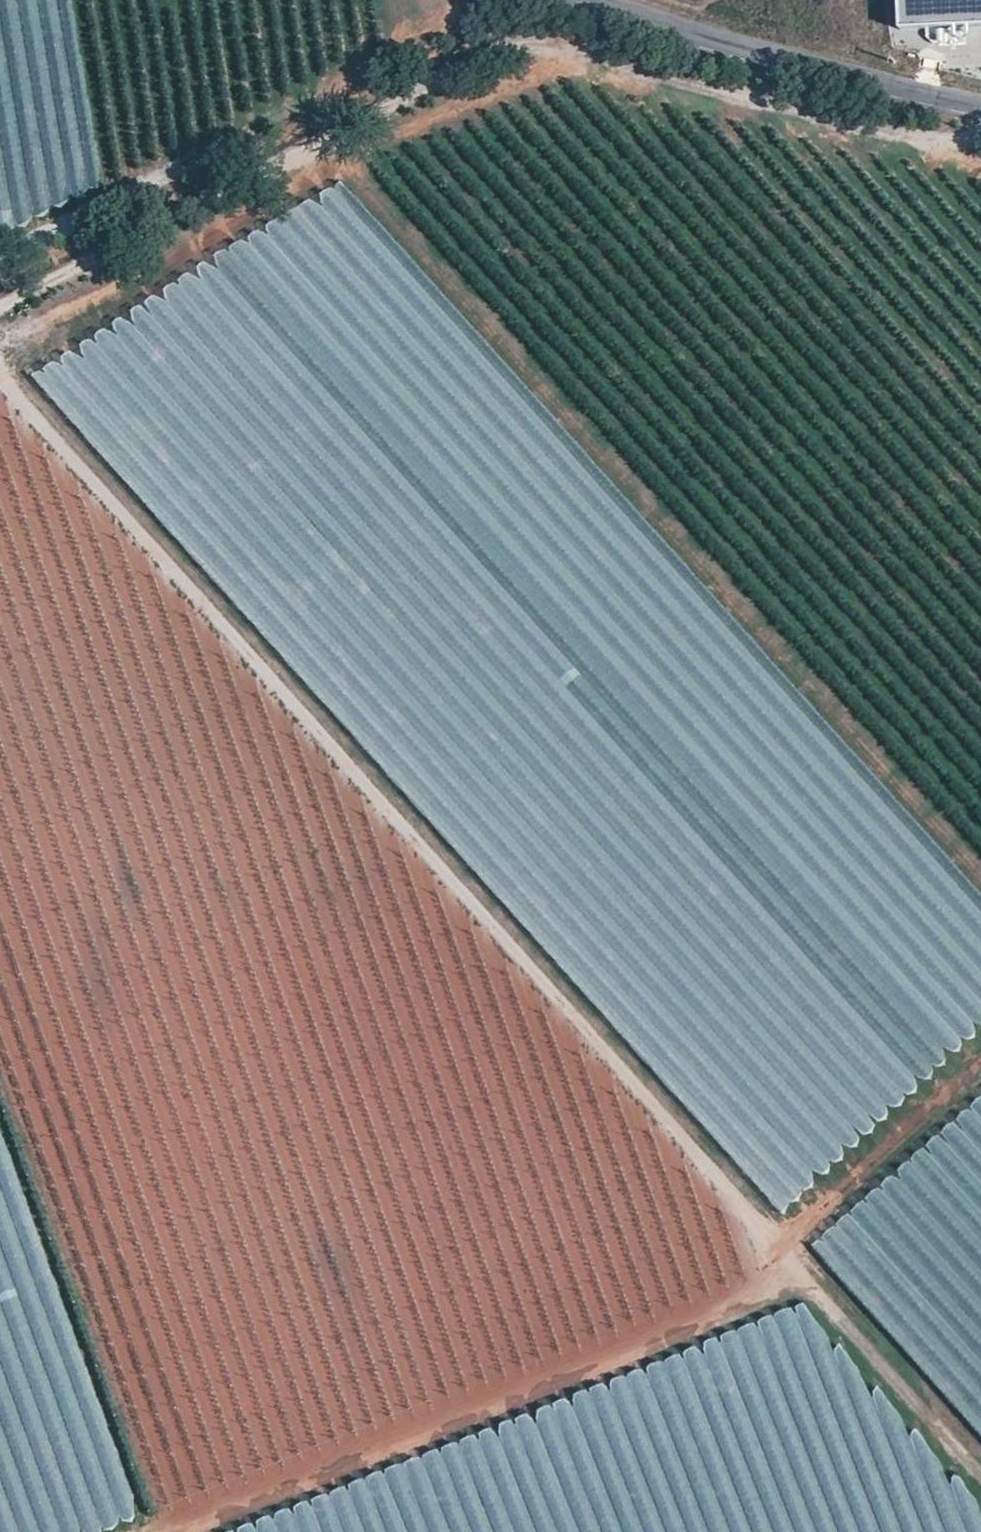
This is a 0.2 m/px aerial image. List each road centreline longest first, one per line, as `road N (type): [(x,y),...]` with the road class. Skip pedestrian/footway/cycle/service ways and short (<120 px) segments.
road 1 (track): [(980,133),(927,138),(557,44),(519,44),(471,62),(0,308)]
road 2 (tertiary): [(980,108),(601,0)]

